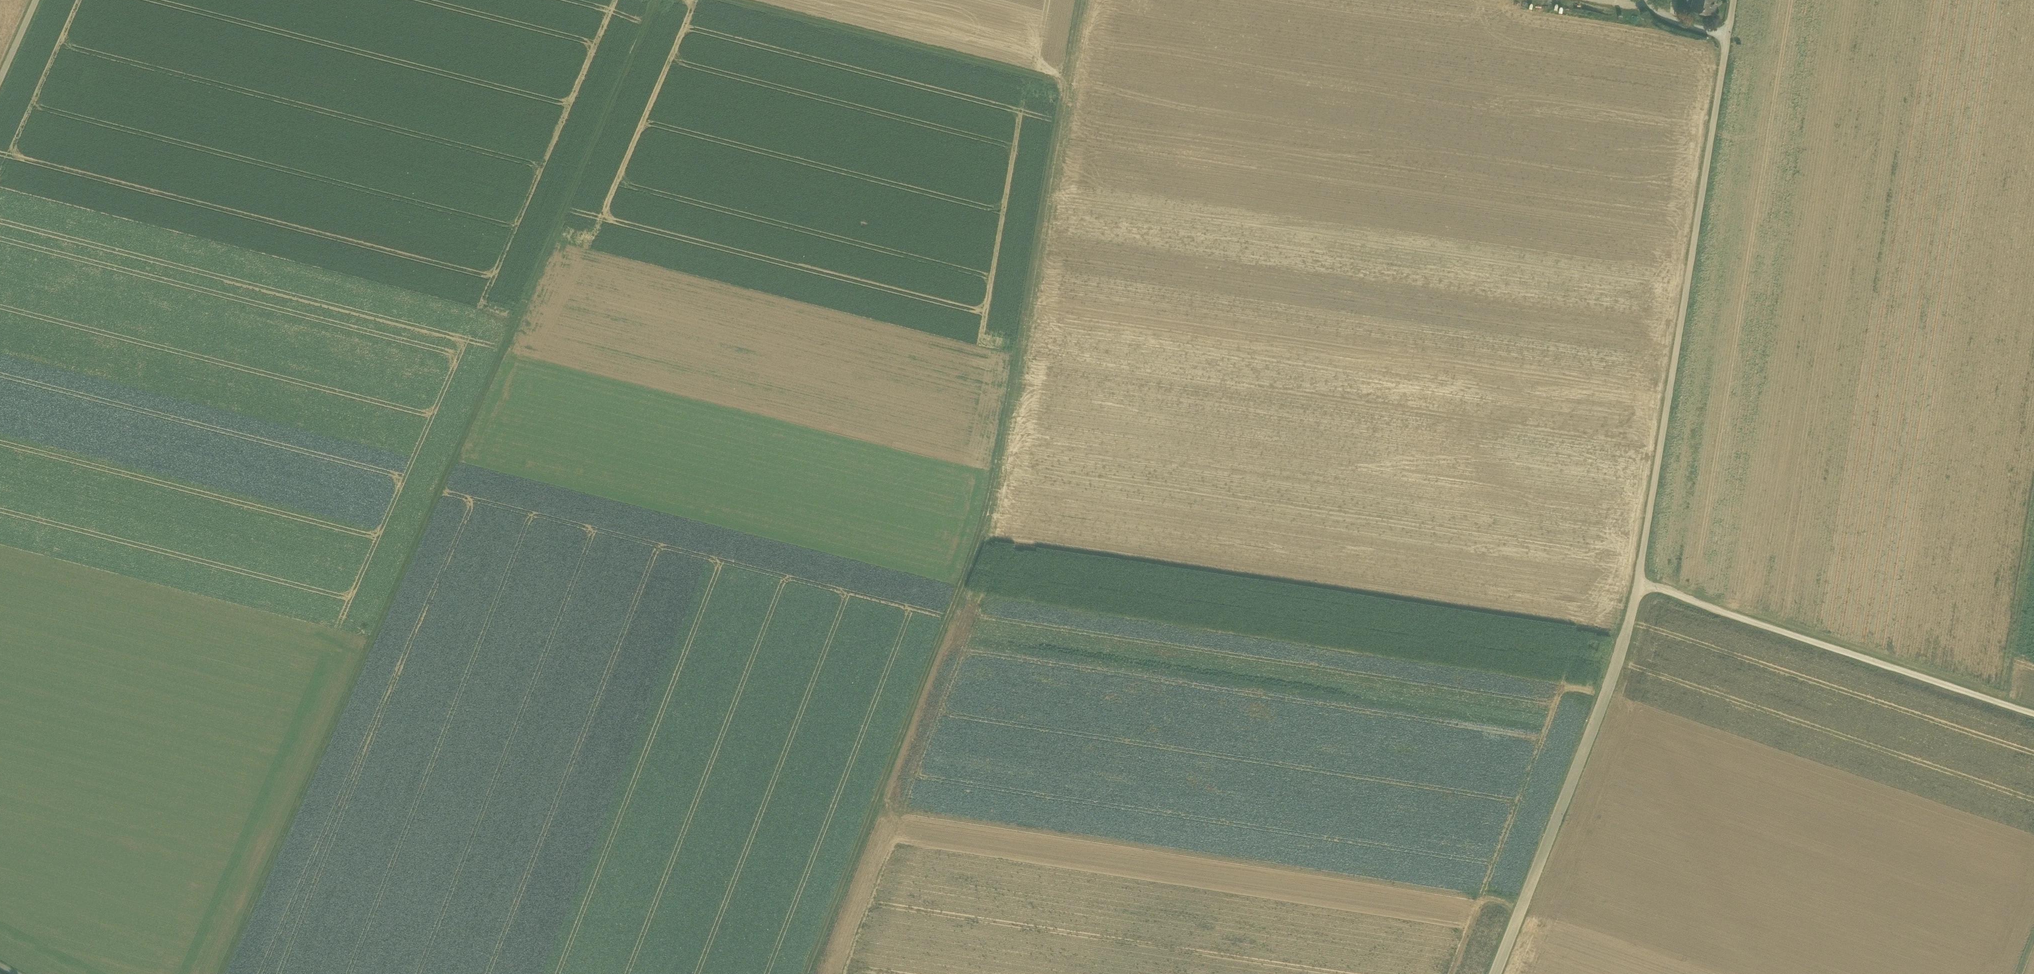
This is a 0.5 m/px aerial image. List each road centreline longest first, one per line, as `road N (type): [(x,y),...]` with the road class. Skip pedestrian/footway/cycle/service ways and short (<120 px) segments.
road 1 (unclassified): [(1733,0),(1626,638),(1494,973)]
road 2 (track): [(2033,716),(1638,586)]

